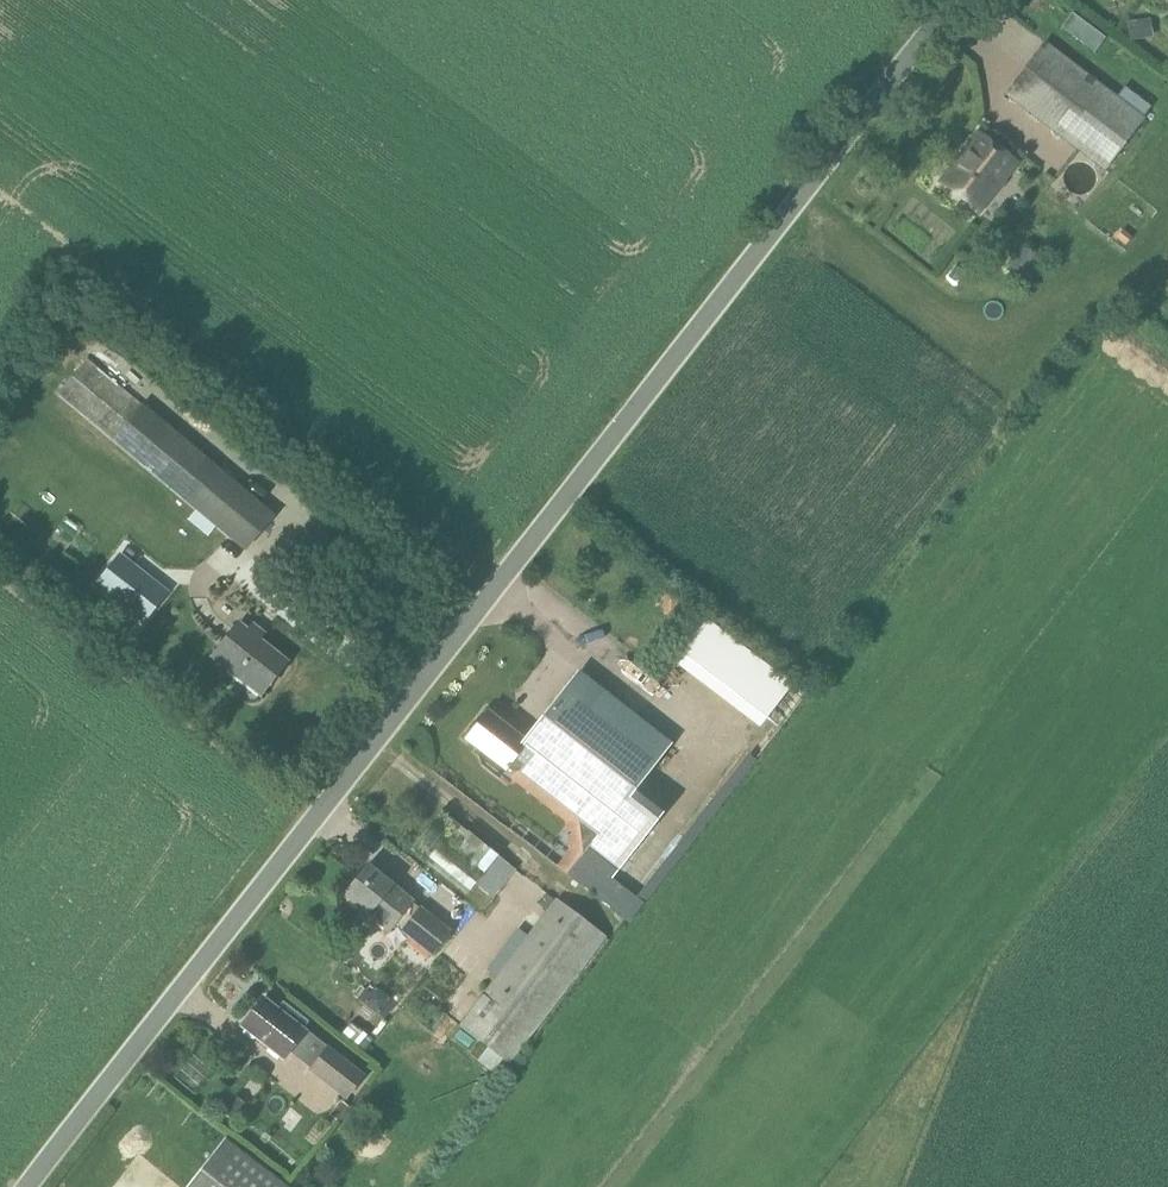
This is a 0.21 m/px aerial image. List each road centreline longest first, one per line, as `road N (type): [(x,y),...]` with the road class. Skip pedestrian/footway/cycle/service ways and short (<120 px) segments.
road 1 (unclassified): [(34,1186),(957,0)]

